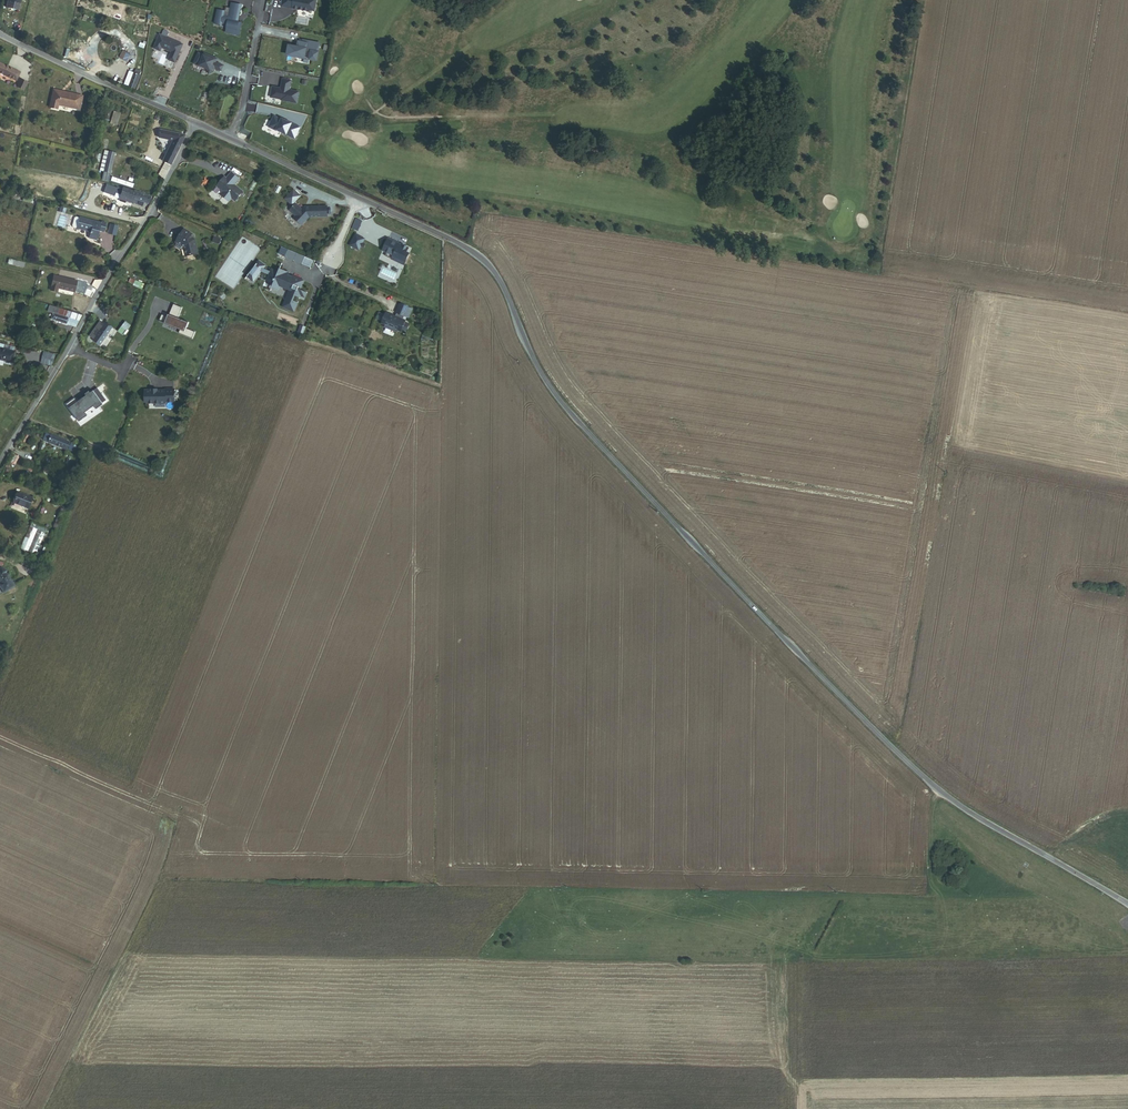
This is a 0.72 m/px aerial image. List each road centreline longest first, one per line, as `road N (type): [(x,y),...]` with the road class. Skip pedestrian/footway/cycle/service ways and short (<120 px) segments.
road 1 (tertiary): [(1127,904),(934,789),(553,389),(485,262),(358,197)]
road 2 (residential): [(0,462),(156,206),(197,123)]
road 3 (tertiary): [(197,123),(0,33)]
road 4 (residential): [(229,138),(263,0)]
road 5 (tertiary): [(358,197),(229,138)]

